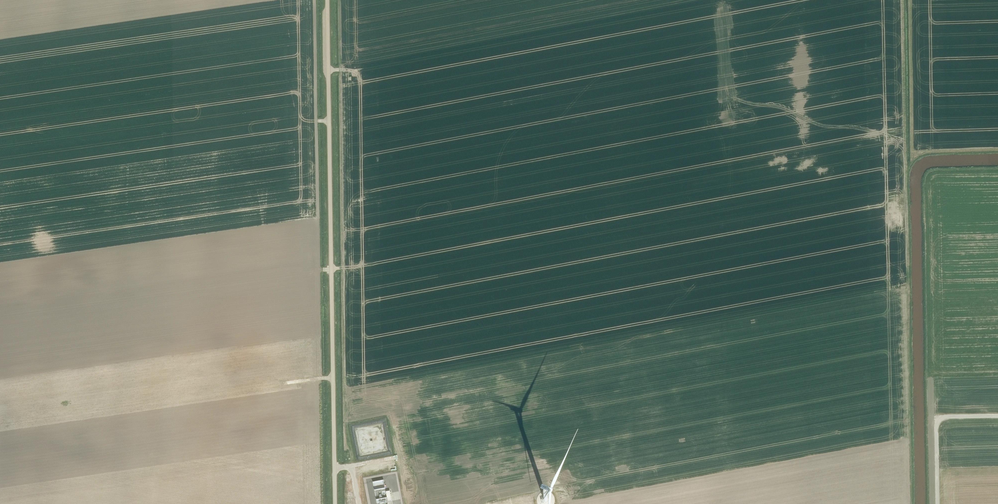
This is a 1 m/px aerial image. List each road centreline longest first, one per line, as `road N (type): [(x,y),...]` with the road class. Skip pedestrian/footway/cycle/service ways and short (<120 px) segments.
road 1 (unclassified): [(335,503),(326,0)]

